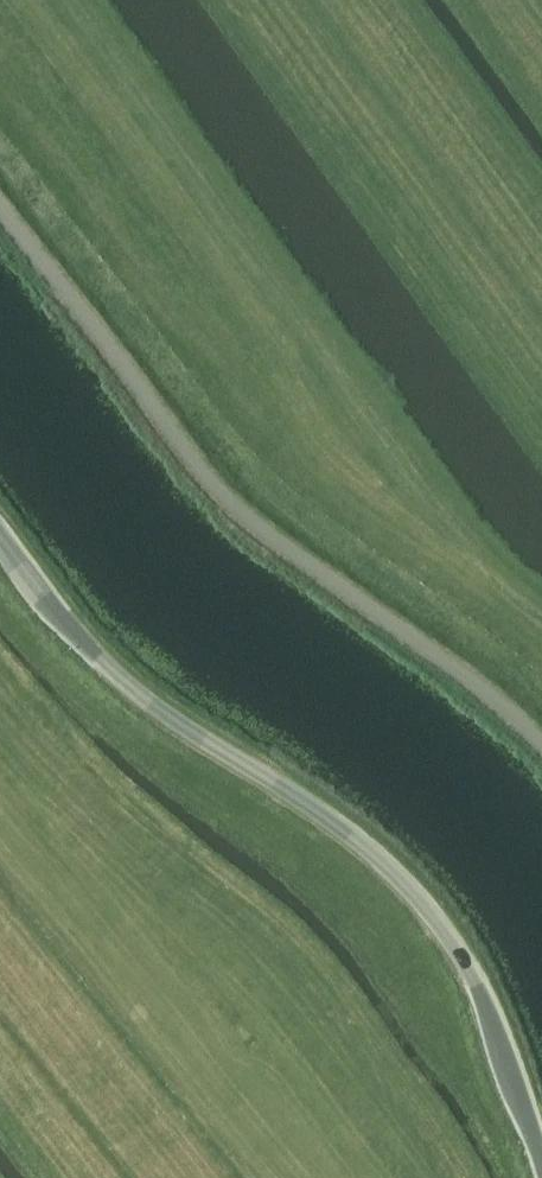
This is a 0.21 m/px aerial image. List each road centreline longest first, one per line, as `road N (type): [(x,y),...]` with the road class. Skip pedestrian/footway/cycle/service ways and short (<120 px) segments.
road 1 (tertiary): [(541,1164),(474,976),(409,886),(293,792),(183,726),(122,679),(68,629),(0,536)]
road 2 (unclassified): [(541,746),(223,496),(0,211)]

